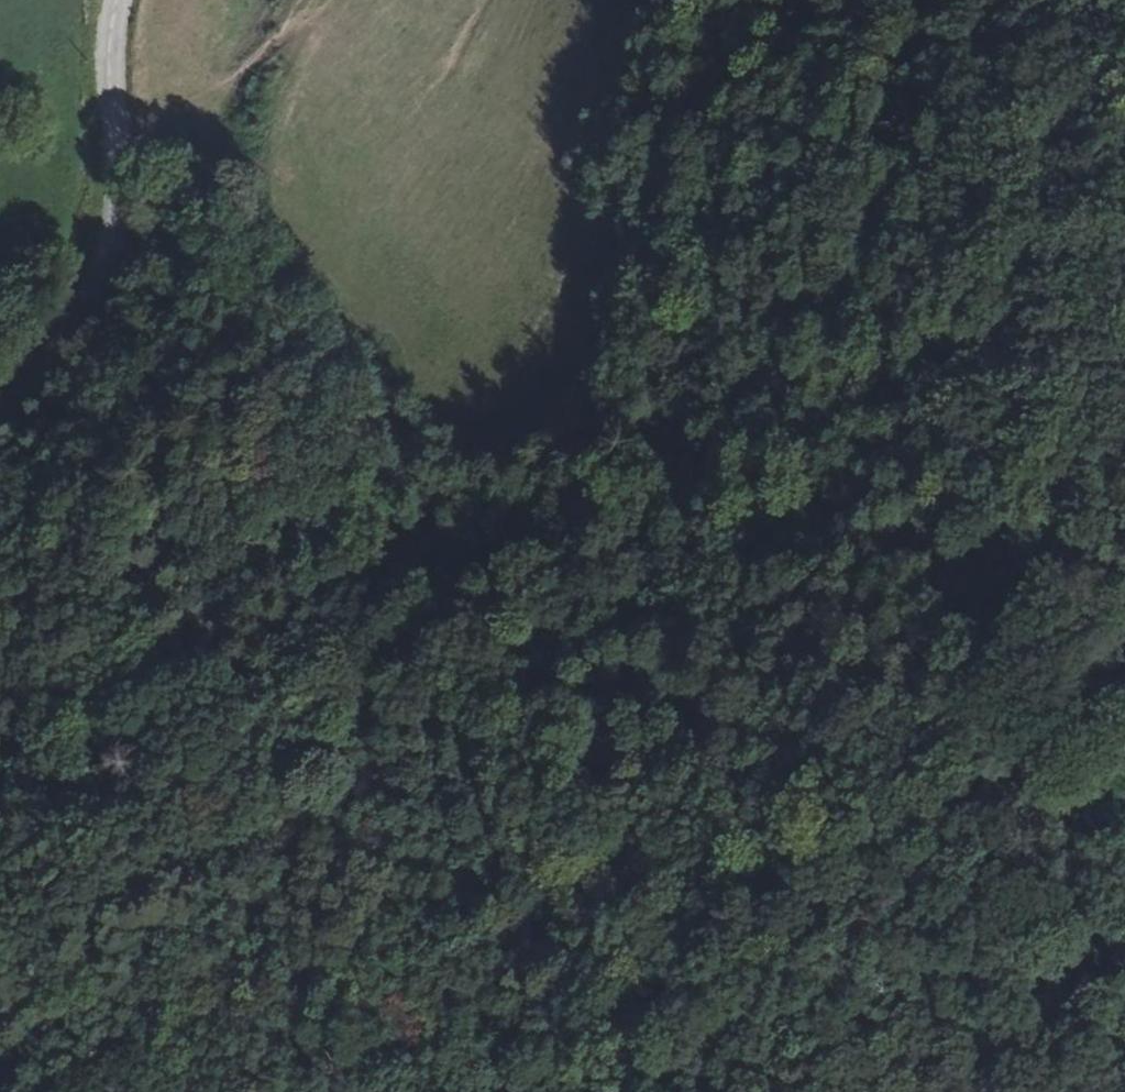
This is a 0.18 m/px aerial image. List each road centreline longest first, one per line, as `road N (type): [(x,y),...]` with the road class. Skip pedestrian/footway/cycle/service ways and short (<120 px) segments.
road 1 (tertiary): [(0,426),(69,335),(98,286),(116,227),(114,53),(121,0)]

